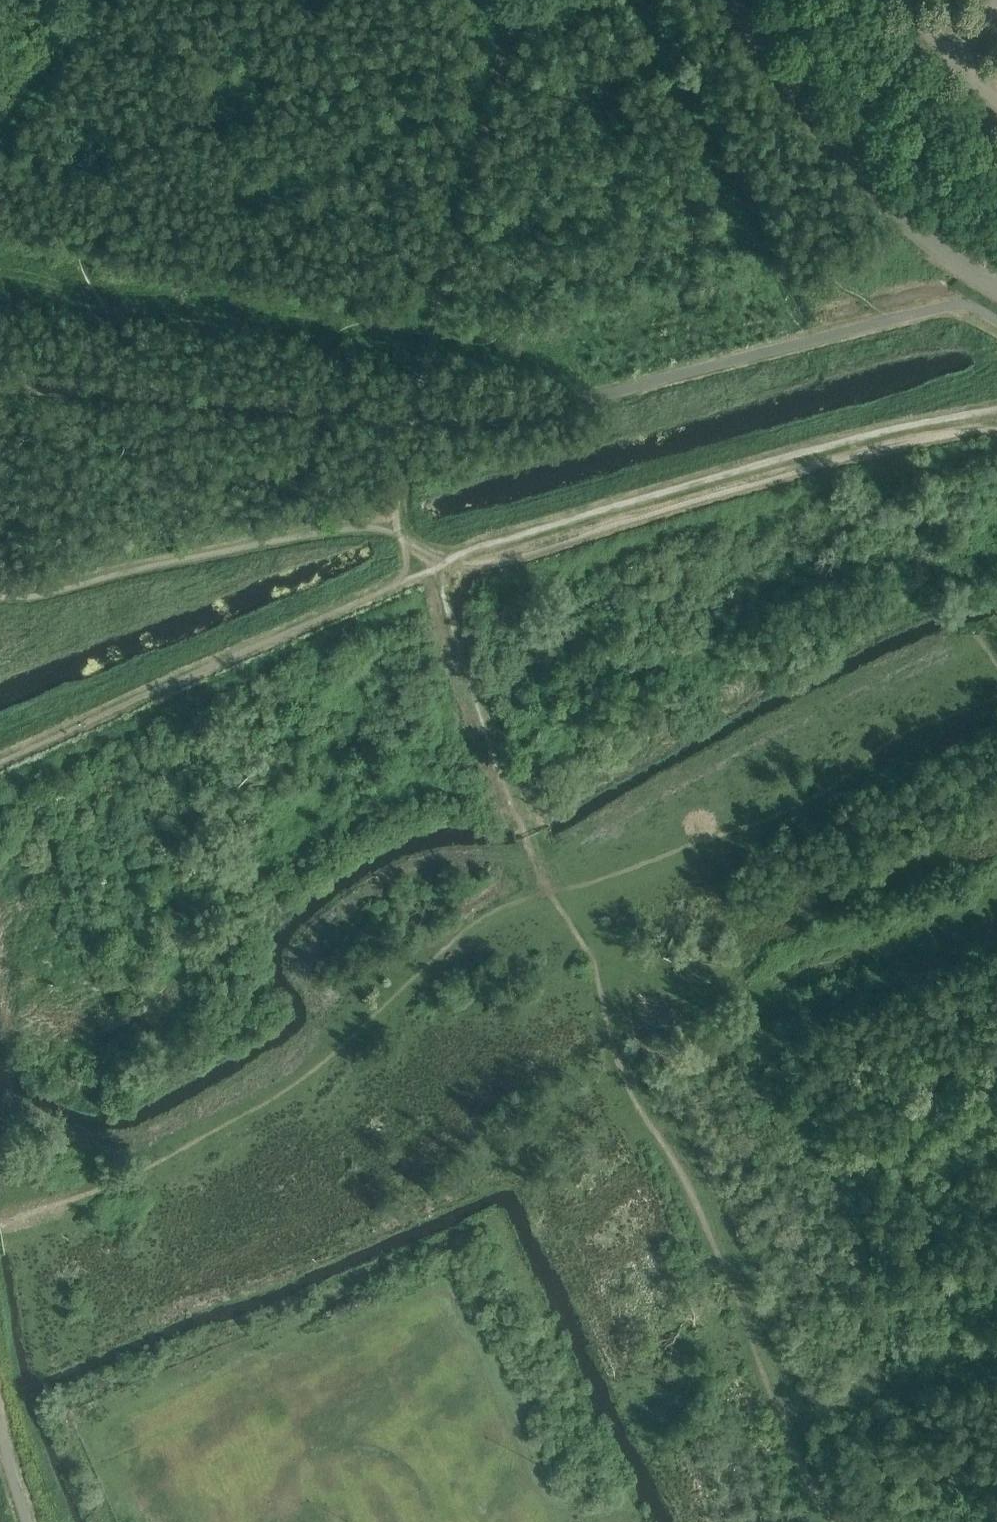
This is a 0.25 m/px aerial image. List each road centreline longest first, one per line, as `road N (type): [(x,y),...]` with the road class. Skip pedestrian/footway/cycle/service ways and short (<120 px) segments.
road 1 (unclassified): [(996,289),(938,250),(860,179),(790,92),(734,0)]

